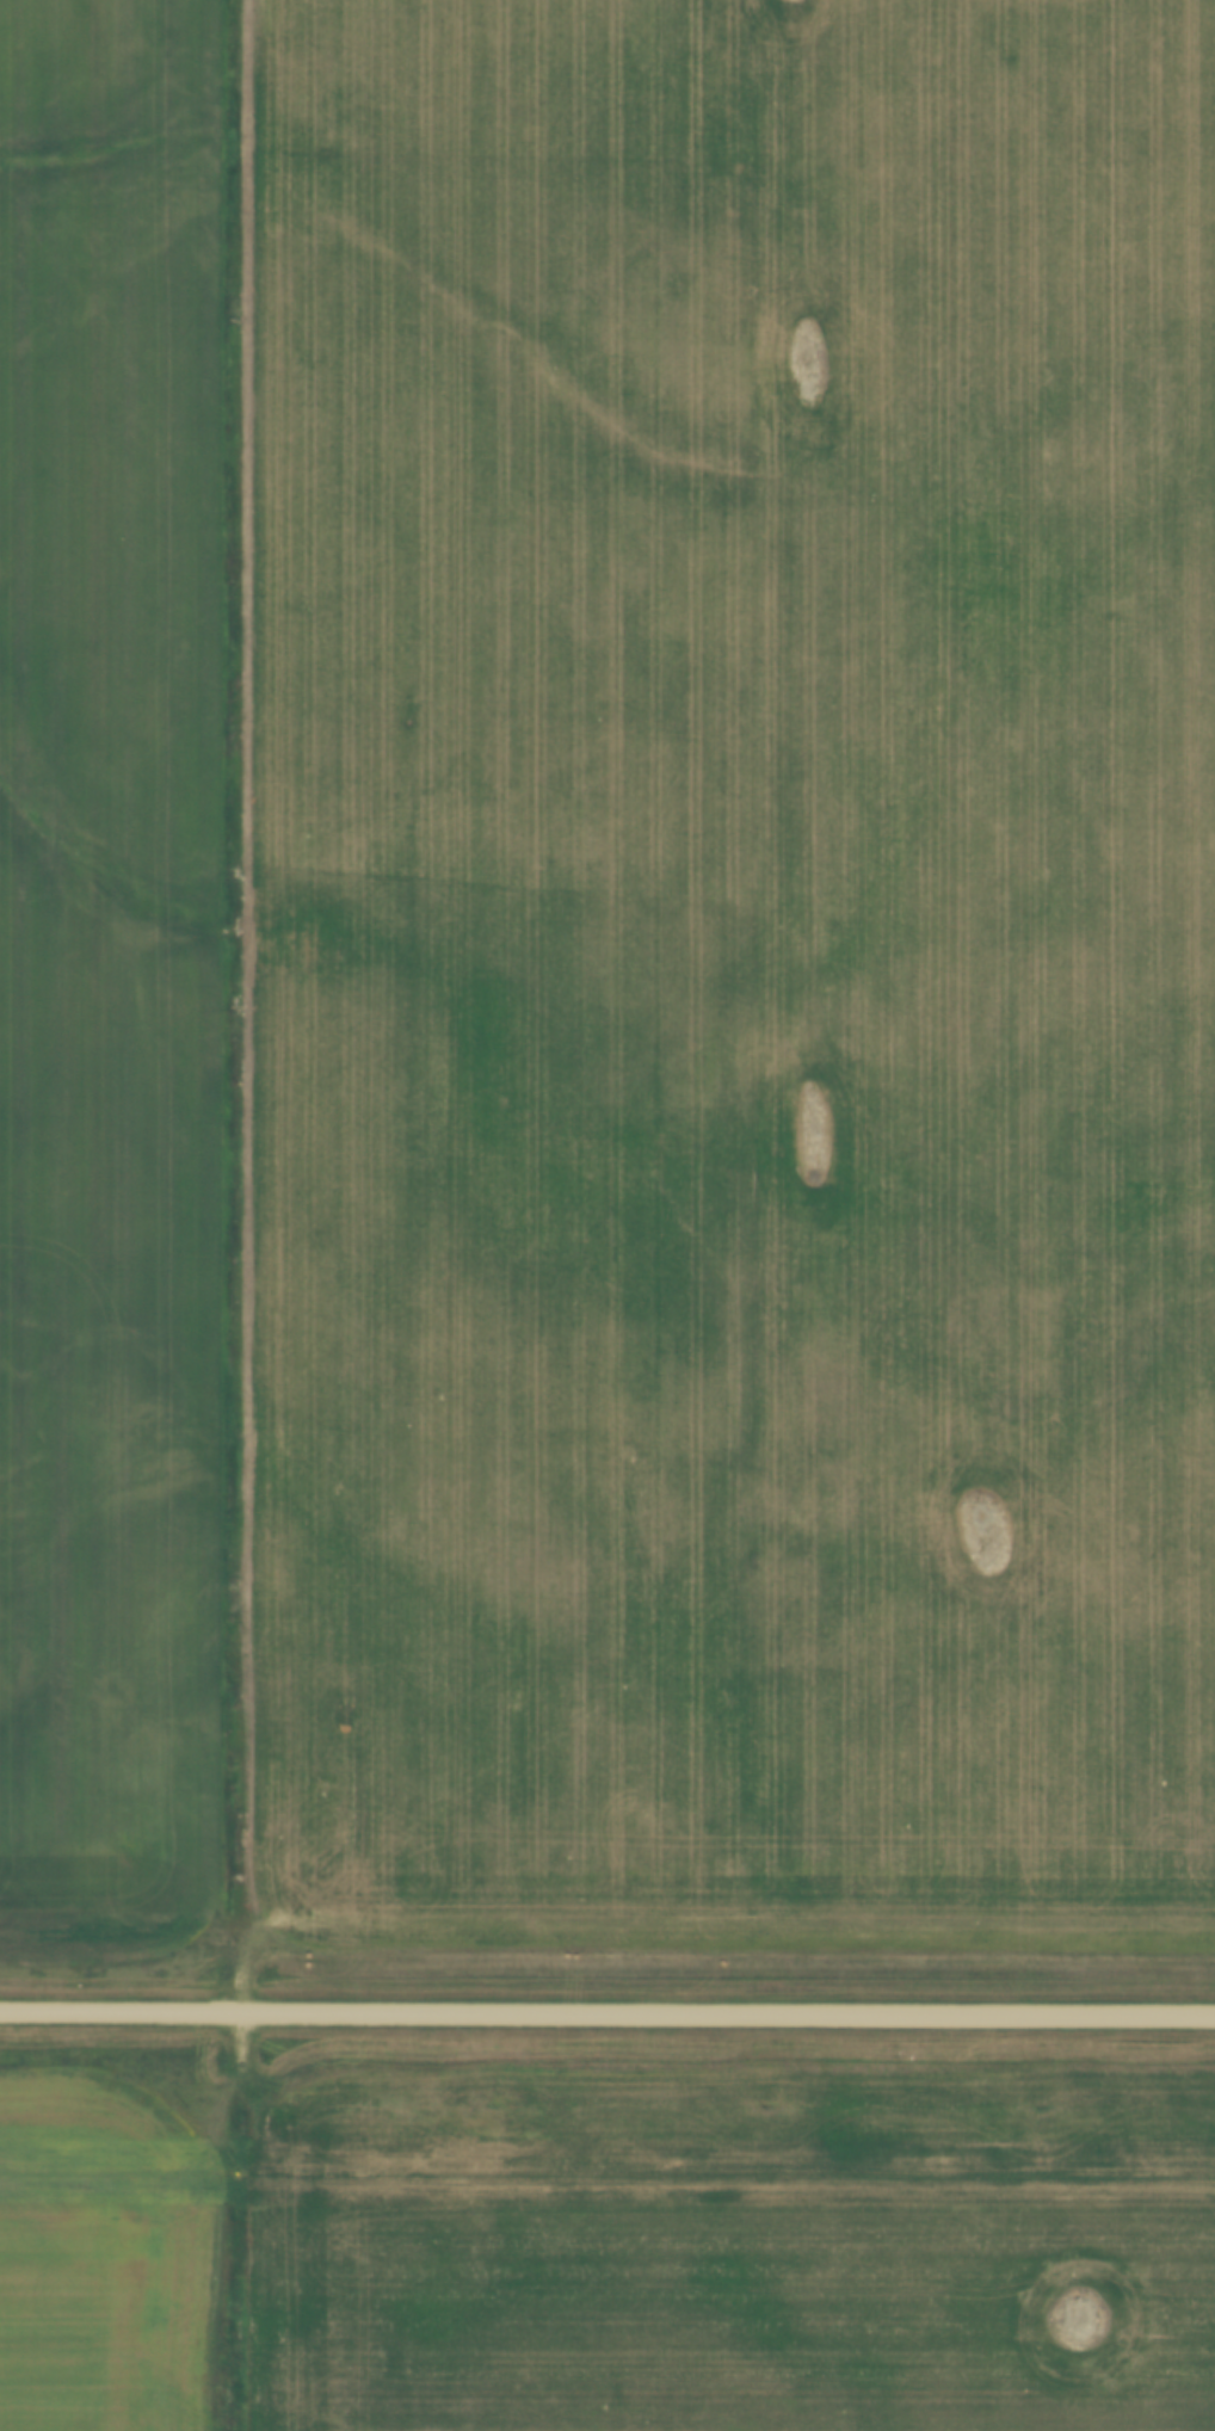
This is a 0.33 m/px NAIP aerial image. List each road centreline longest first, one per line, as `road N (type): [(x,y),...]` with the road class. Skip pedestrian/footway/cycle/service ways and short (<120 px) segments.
road 1 (tertiary): [(0,2009),(1214,2013)]

